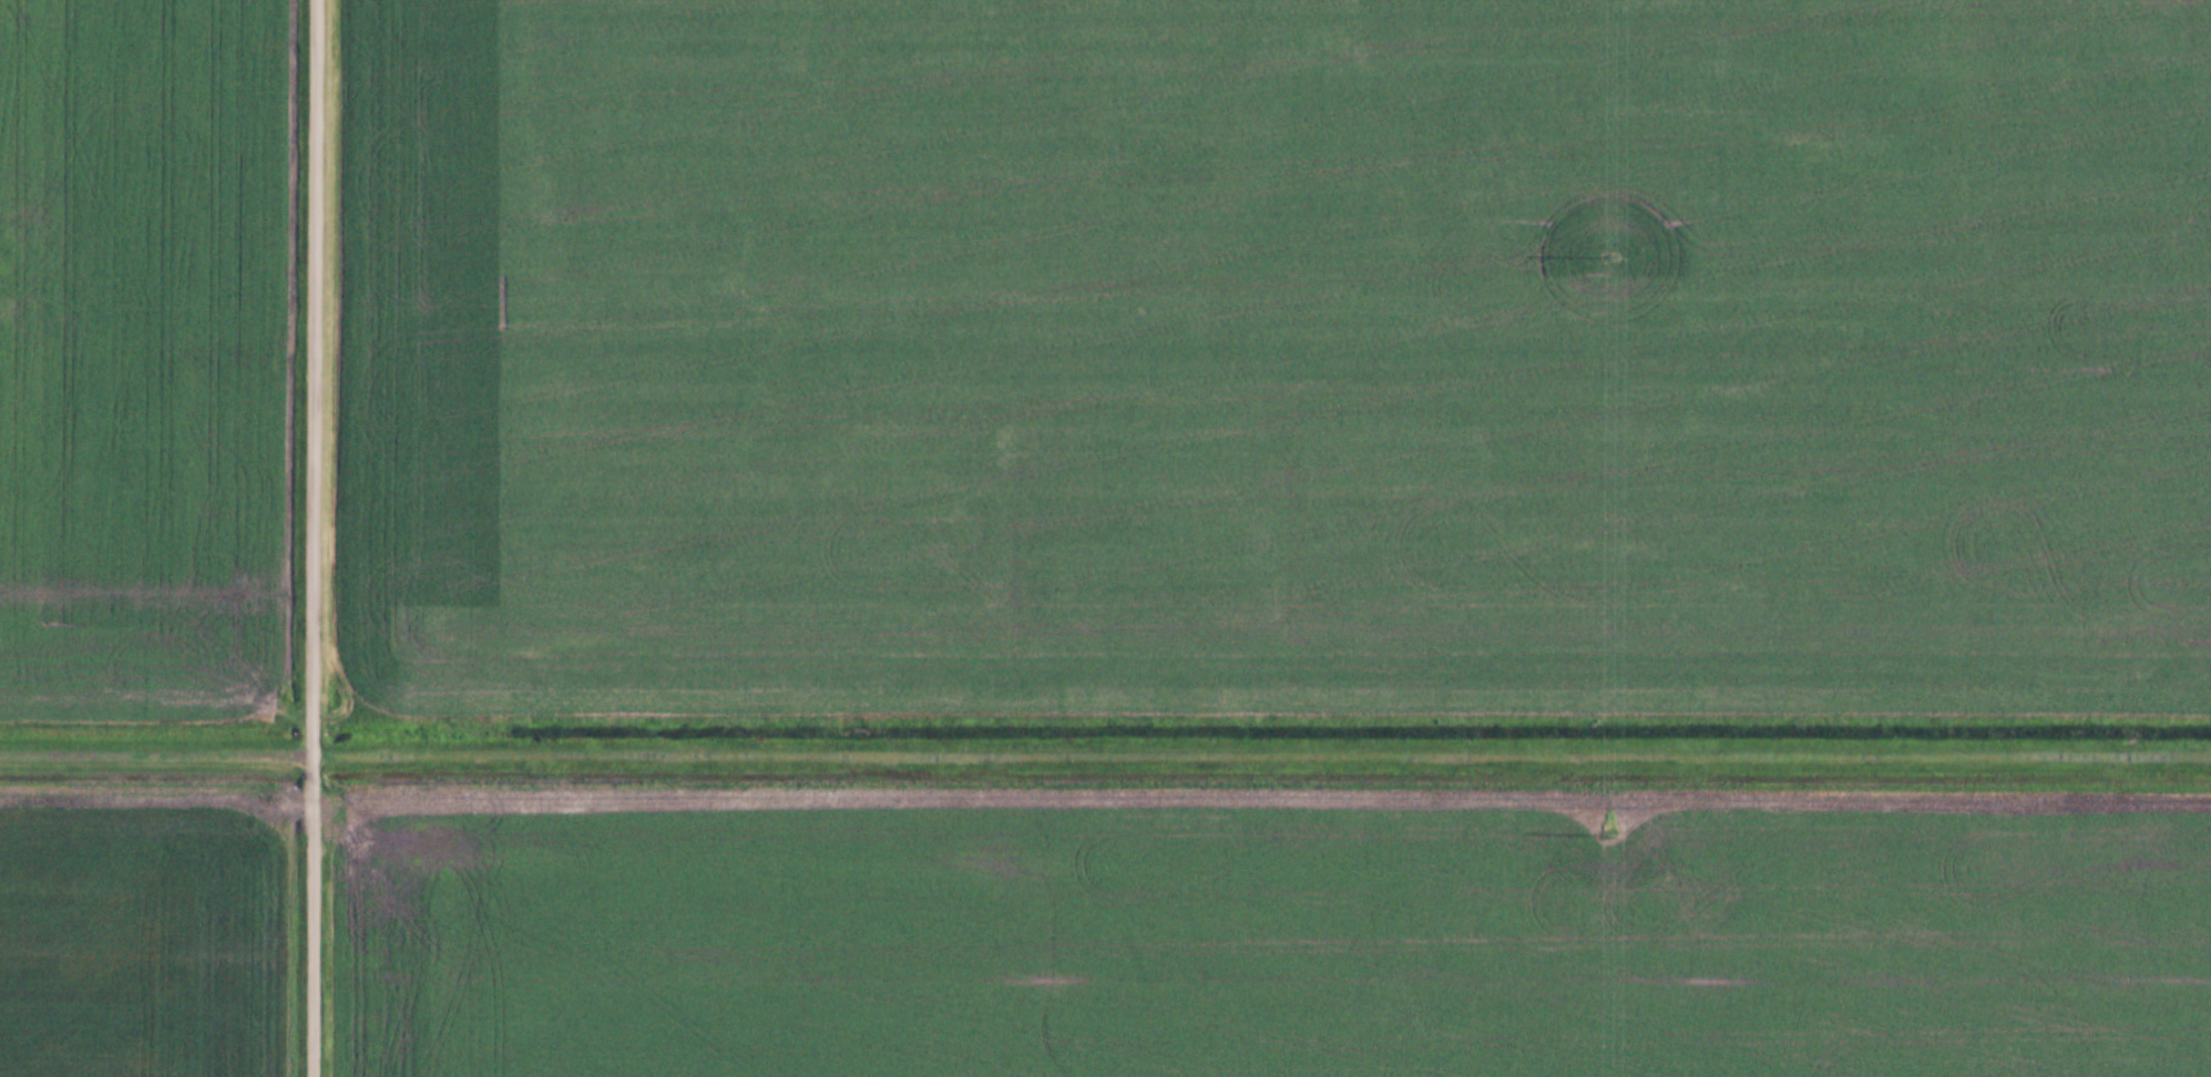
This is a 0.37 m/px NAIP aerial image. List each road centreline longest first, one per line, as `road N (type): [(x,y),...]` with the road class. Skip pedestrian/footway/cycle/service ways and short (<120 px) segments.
road 1 (track): [(316,1076),(318,0)]
road 2 (track): [(315,742),(0,747)]

